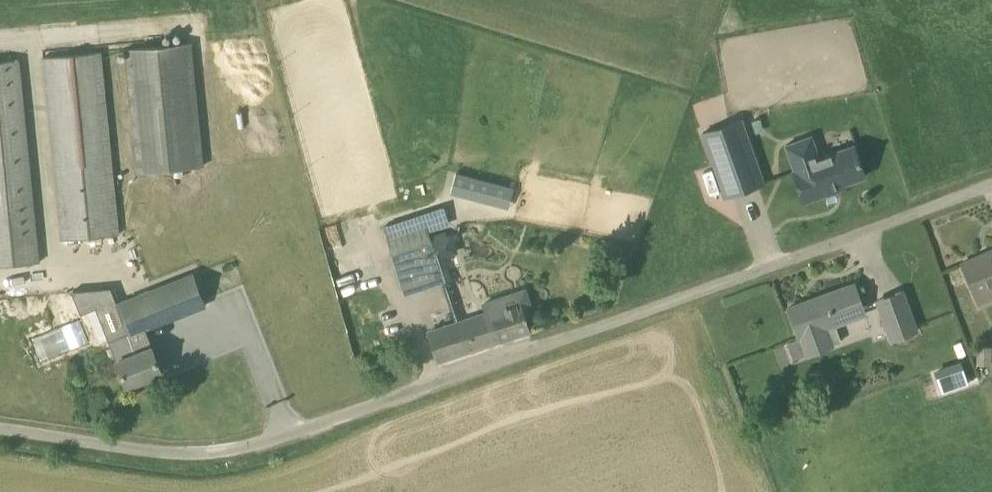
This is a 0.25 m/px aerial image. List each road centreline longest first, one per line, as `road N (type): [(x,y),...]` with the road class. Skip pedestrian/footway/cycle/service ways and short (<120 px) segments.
road 1 (unclassified): [(991,186),(325,430),(229,454),(144,456),(0,433)]

